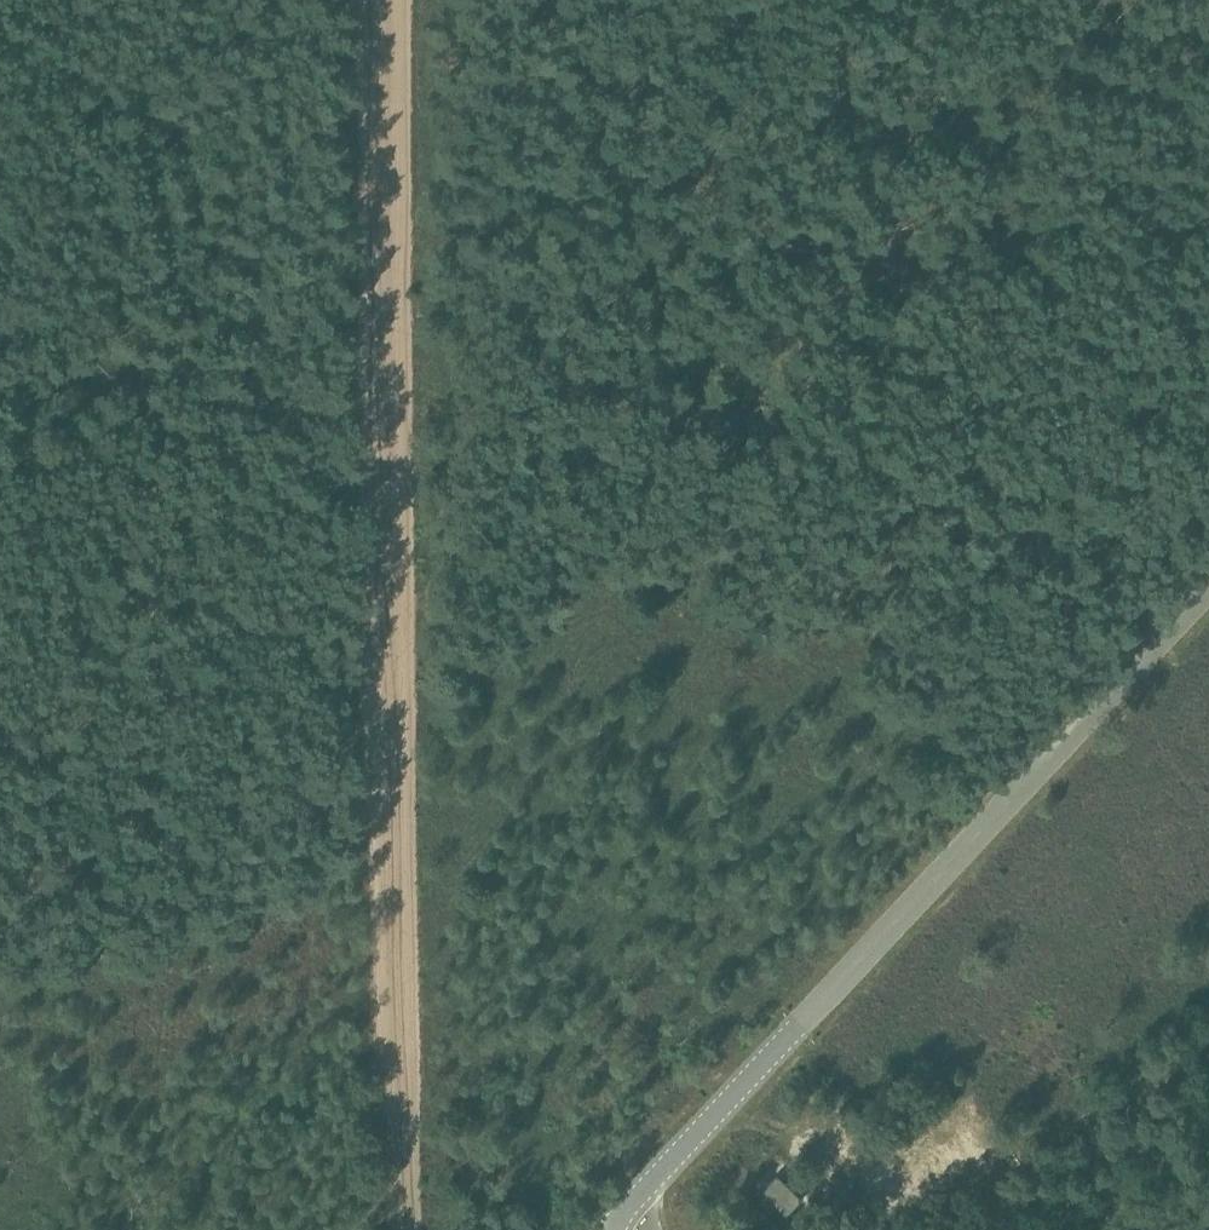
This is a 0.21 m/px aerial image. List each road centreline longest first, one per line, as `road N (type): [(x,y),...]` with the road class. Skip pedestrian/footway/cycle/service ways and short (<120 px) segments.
road 1 (track): [(392,0),(408,1229)]

